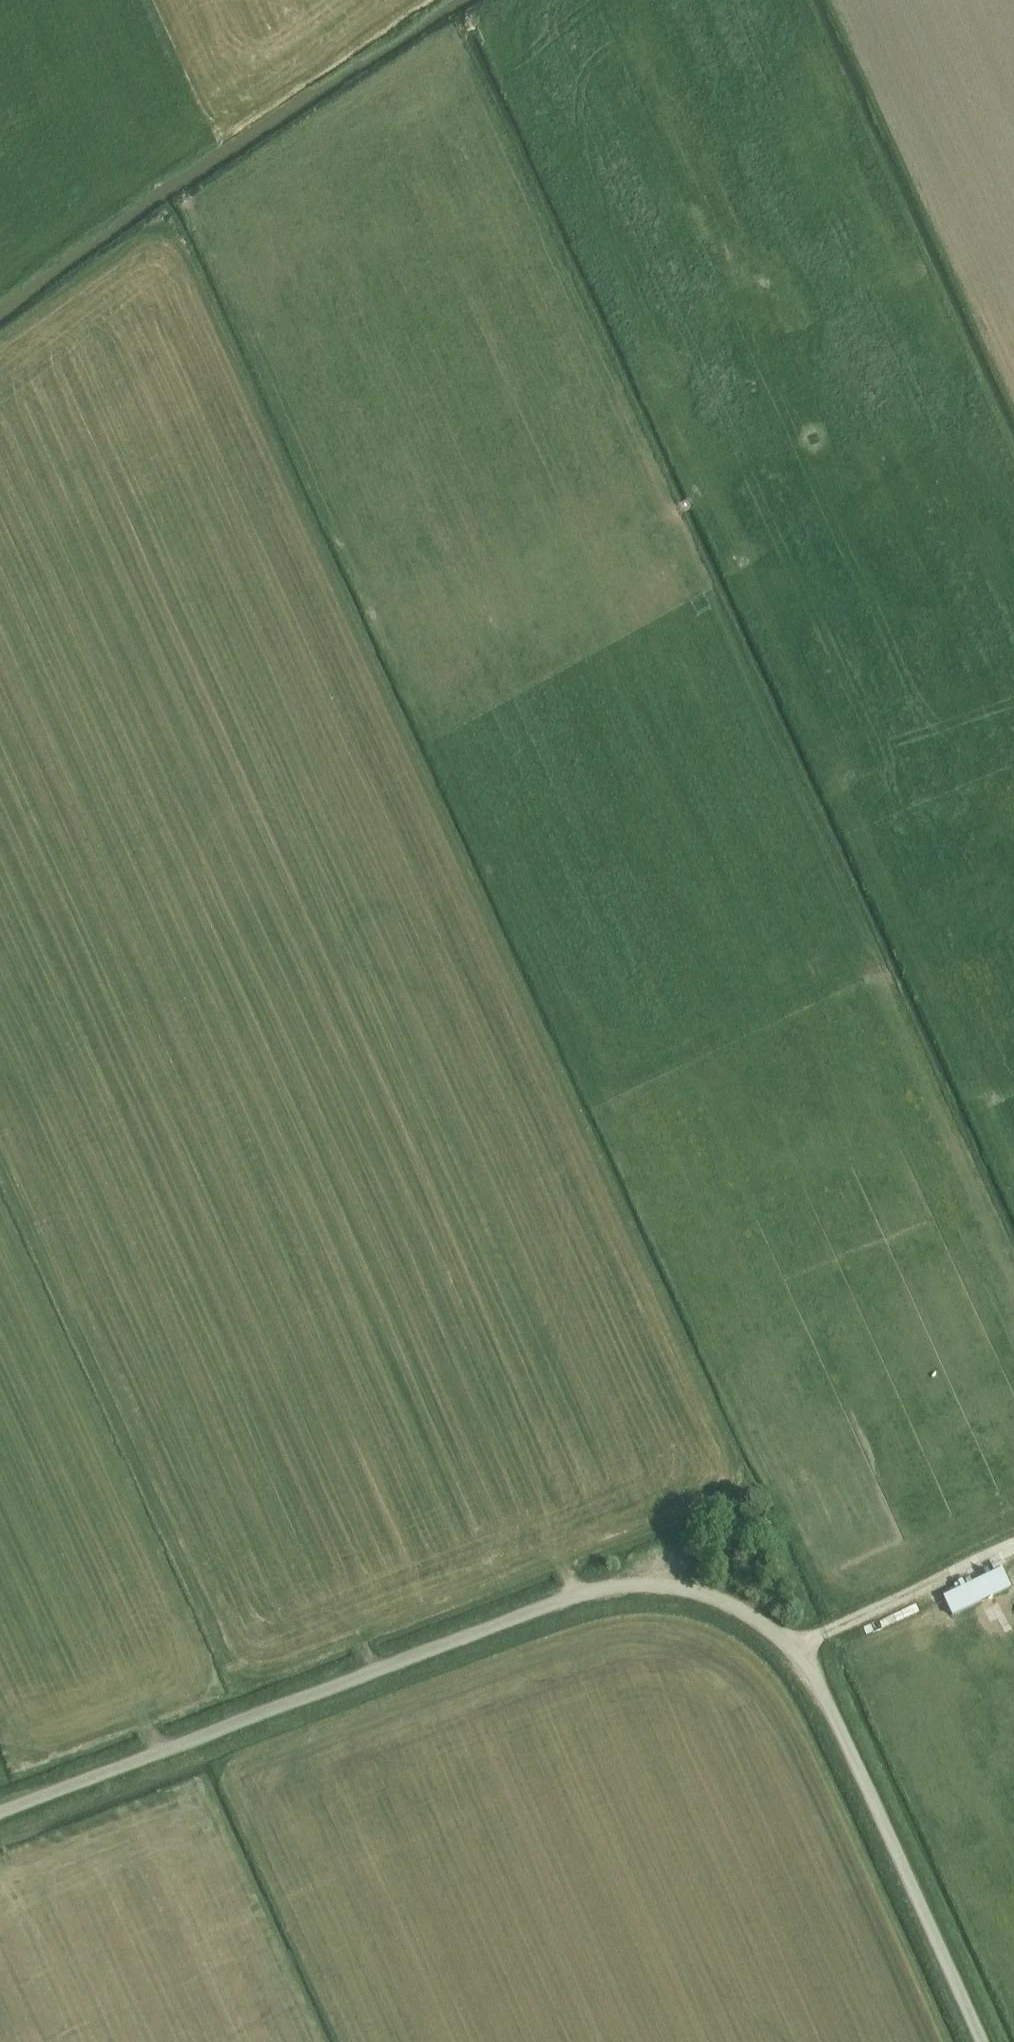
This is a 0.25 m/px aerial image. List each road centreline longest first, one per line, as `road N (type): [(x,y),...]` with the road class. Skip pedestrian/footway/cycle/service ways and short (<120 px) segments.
road 1 (unclassified): [(0,1814),(587,1591),(629,1583),(709,1592),(783,1641),(824,1695),(981,2041)]

